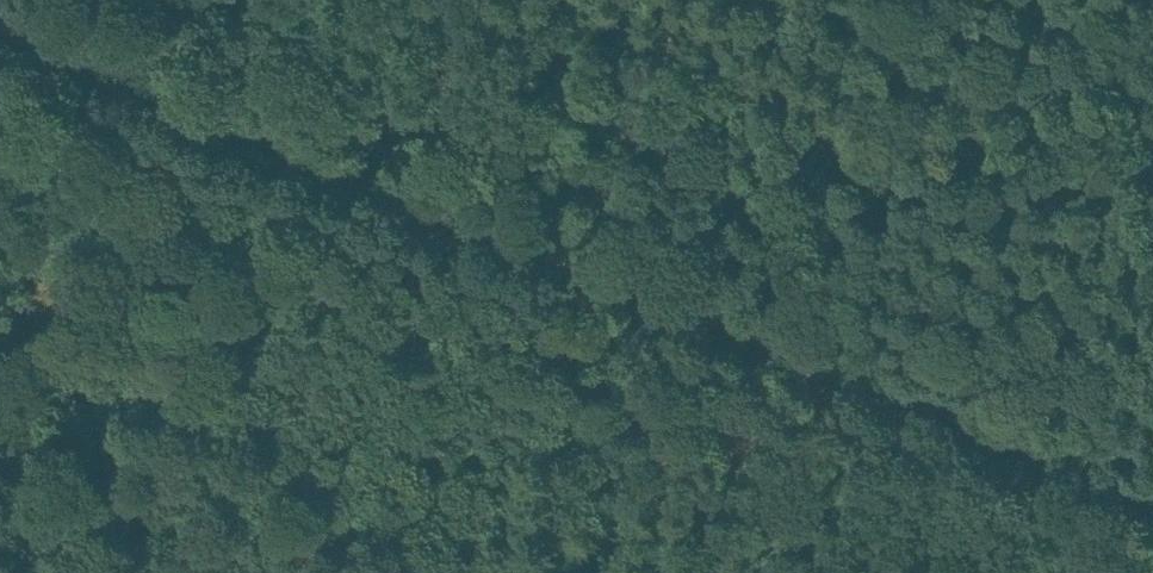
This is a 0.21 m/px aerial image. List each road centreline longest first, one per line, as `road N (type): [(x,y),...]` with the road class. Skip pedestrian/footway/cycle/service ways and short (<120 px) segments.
road 1 (track): [(1152,484),(567,251)]
road 2 (track): [(567,251),(0,33)]
road 3 (track): [(441,572),(567,251)]
road 4 (track): [(567,251),(667,0)]

